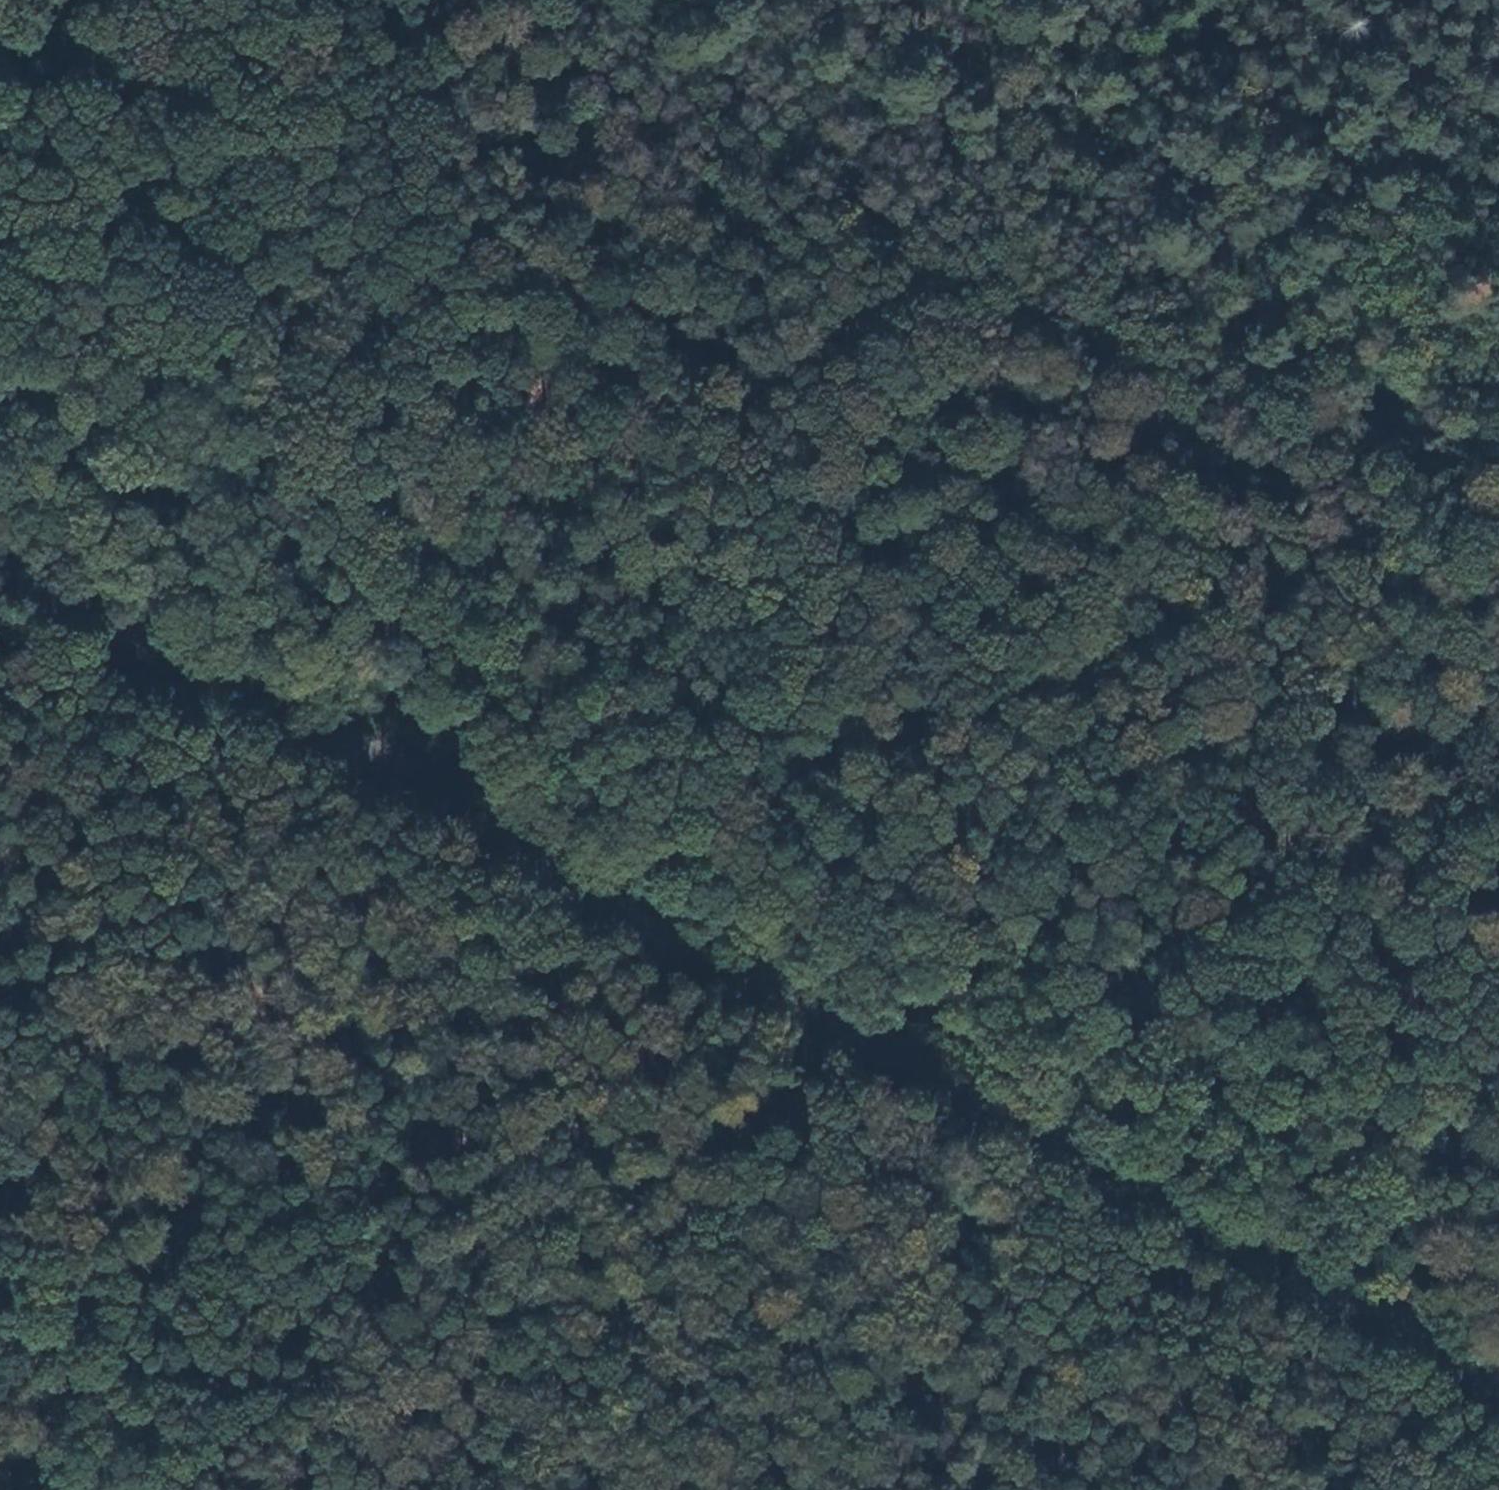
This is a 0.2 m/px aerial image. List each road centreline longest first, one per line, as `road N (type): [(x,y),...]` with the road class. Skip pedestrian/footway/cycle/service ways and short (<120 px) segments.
road 1 (tertiary): [(0,568),(1498,1387)]

